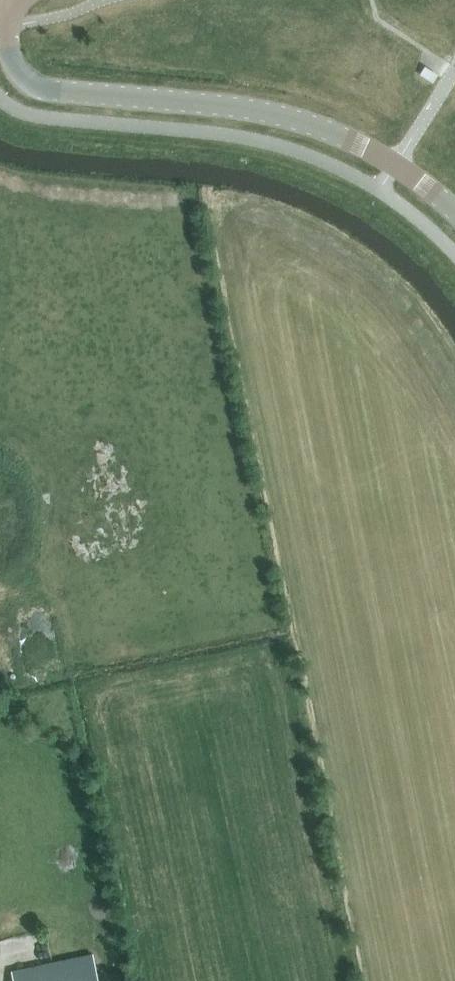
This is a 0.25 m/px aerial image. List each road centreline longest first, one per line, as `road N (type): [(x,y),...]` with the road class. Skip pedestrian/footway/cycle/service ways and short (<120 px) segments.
road 1 (unclassified): [(6,0),(12,54),(35,85),(292,118),(391,167),(454,215)]

